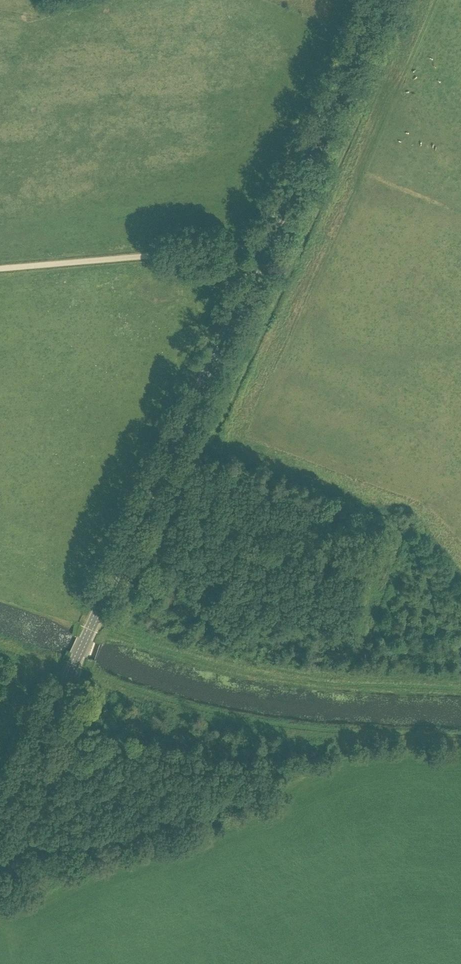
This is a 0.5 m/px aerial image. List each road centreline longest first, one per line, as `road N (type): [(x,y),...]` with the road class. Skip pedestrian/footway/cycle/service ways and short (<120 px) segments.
road 1 (tertiary): [(0,830),(378,0)]
road 2 (track): [(0,269),(264,248)]

